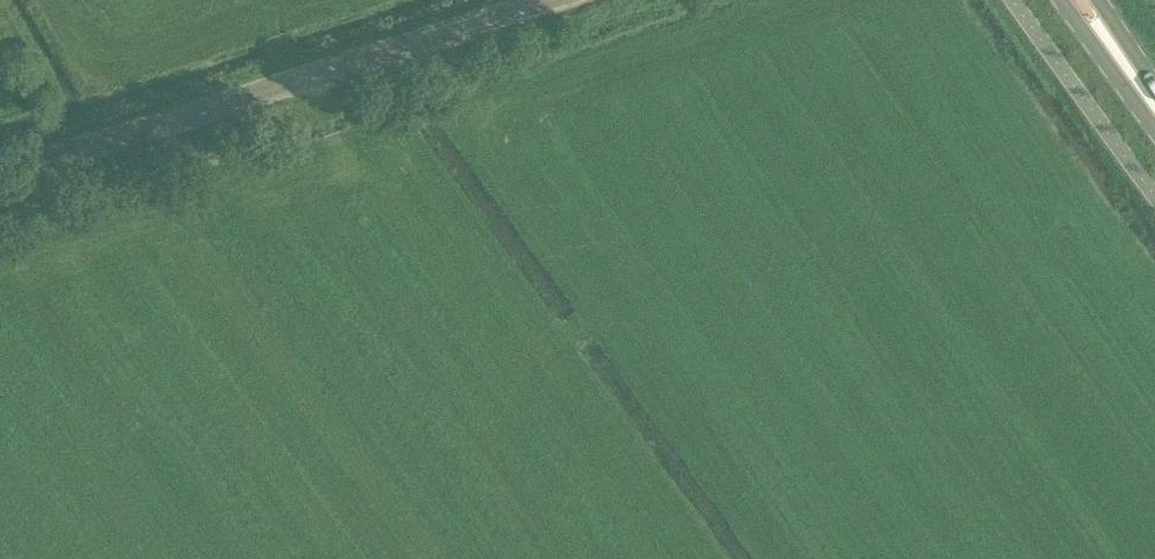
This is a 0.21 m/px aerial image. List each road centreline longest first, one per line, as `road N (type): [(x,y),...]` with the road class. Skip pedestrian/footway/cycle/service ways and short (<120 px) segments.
road 1 (tertiary): [(0,174),(564,0)]
road 2 (secondary): [(1154,111),(1080,0)]

